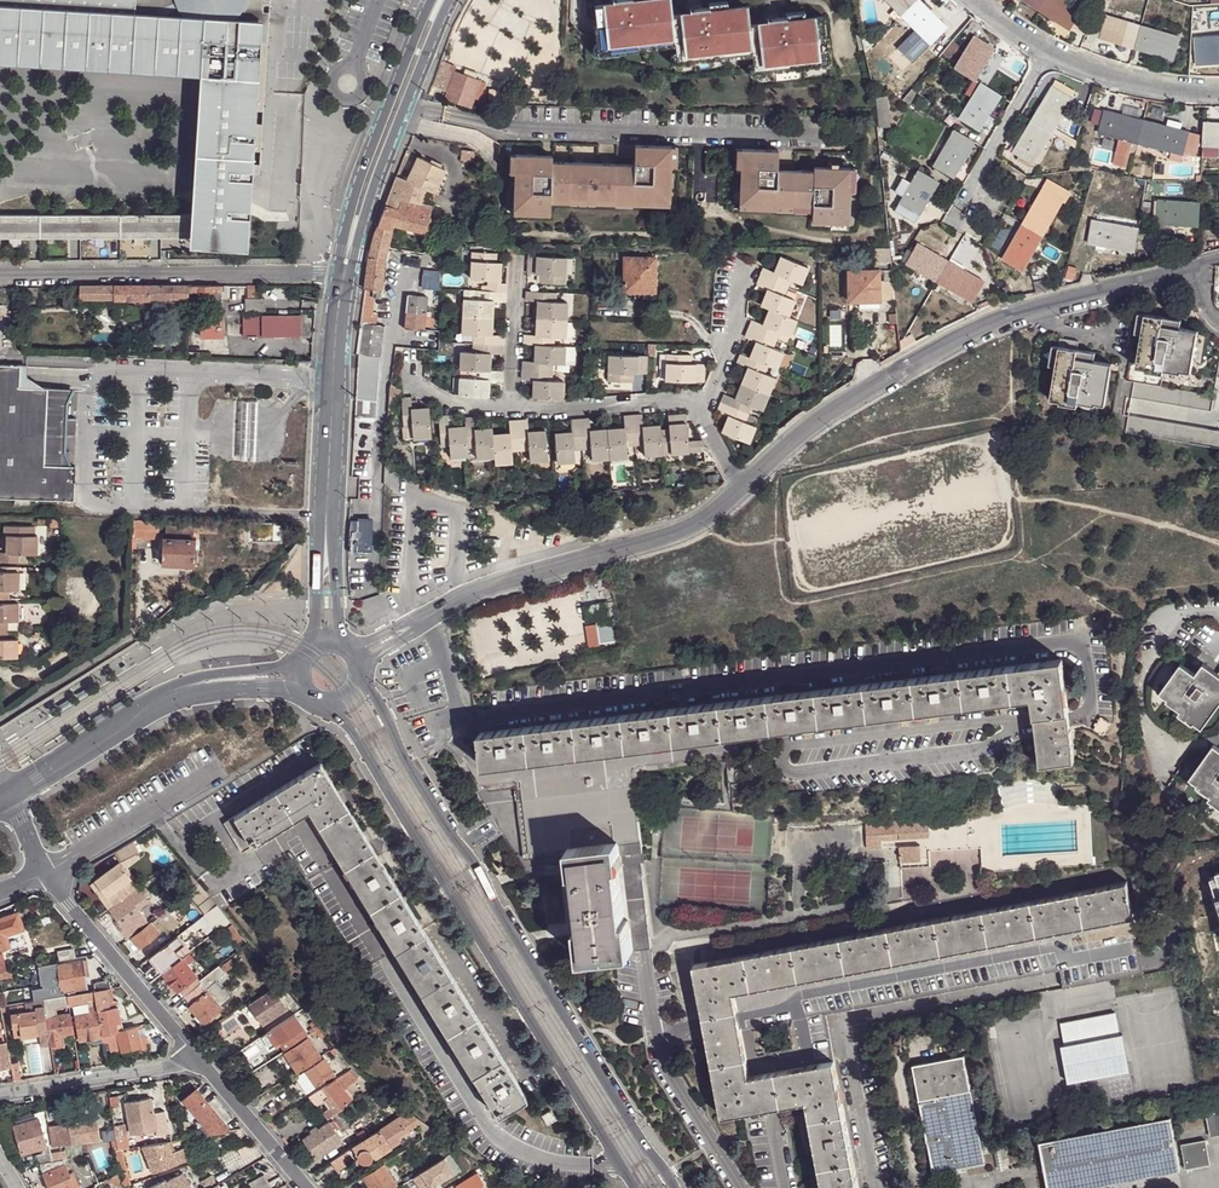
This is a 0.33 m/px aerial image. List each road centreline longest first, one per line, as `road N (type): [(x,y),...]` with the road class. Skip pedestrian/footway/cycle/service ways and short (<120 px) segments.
road 1 (unclassified): [(426,617),(468,720),(1075,645),(1085,655),(1086,712),(1036,725)]
road 2 (tertiary): [(671,1187),(365,682)]
road 3 (unclassified): [(878,1187),(844,1020),(1168,955),(1167,925),(1130,927)]
road 4 (tertiary): [(332,708),(635,1187)]
road 5 (residential): [(1218,258),(976,329),(811,424),(743,487)]
road 6 (unclassified): [(1012,728),(1000,720),(793,746),(779,757),(796,775),(979,751)]
road 7 (residential): [(743,487),(689,530),(512,578),(426,617)]
road 8 (tertiary): [(343,273),(449,0)]
road 9 (tertiary): [(431,0),(354,198),(339,258),(343,273)]
road 10 (tertiary): [(343,273),(325,530)]
road 11 (unclassified): [(739,1187),(665,1068),(645,964)]
road 12 (residential): [(42,873),(197,1058)]
road 13 (residential): [(42,873),(225,767)]
road 14 (residential): [(197,1058),(0,1095)]
road 15 (residential): [(948,224),(1048,54)]
road 16 (residential): [(696,409),(677,402),(512,408)]
road 17 (residential): [(1048,54),(1128,80),(1218,91)]
road 18 (tertiary): [(9,794),(155,699)]
road 19 (residential): [(197,1058),(306,1187)]
road 20 (residential): [(746,264),(722,369),(696,409)]
road 21 (residential): [(519,258),(512,408)]
road 22 (tertiary): [(155,699),(262,689),(303,695)]
road 23 (tertiary): [(296,663),(203,676),(155,699)]
road 24 (residential): [(512,408),(456,405),(417,388),(410,367)]

